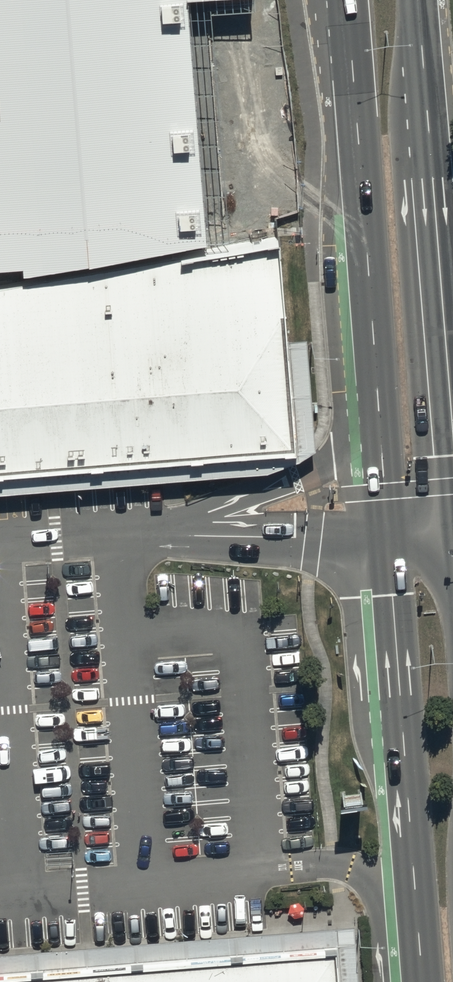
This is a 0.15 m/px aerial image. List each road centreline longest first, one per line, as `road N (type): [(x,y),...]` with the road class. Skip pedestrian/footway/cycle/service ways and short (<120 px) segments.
road 1 (secondary): [(387,540),(347,0)]
road 2 (secondary): [(419,0),(452,452)]
road 3 (secondary): [(423,981),(387,540)]

